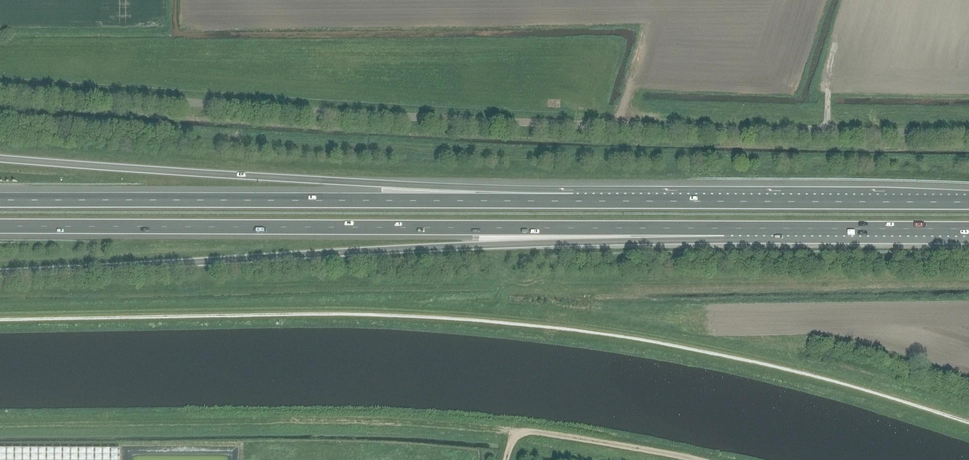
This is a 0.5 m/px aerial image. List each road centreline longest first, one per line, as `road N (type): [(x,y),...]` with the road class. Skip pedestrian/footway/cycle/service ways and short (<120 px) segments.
road 1 (unclassified): [(229,95),(545,118),(968,130)]
road 2 (motorway): [(0,274),(648,240),(729,228)]
road 3 (motorway): [(0,229),(729,228)]
road 4 (motorway): [(575,200),(0,160)]
road 5 (motorway): [(575,200),(0,198)]
road 6 (motorway): [(968,201),(575,200)]
road 7 (motorway): [(729,228),(968,227)]
road 8 (unclassified): [(229,95),(0,87)]

